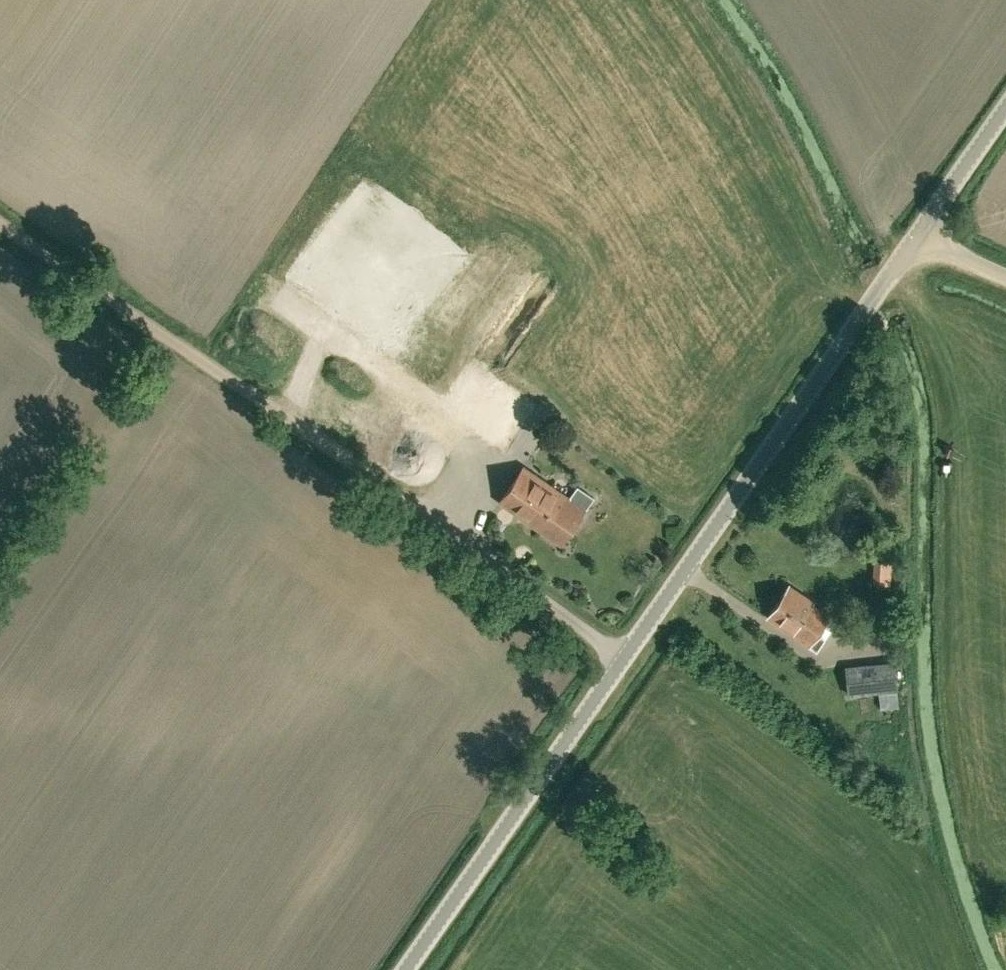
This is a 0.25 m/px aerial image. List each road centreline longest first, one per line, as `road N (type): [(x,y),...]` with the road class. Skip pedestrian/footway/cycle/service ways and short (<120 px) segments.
road 1 (unclassified): [(404,969),(912,246)]
road 2 (track): [(0,224),(620,660)]
road 3 (unclassified): [(912,246),(1005,111)]

